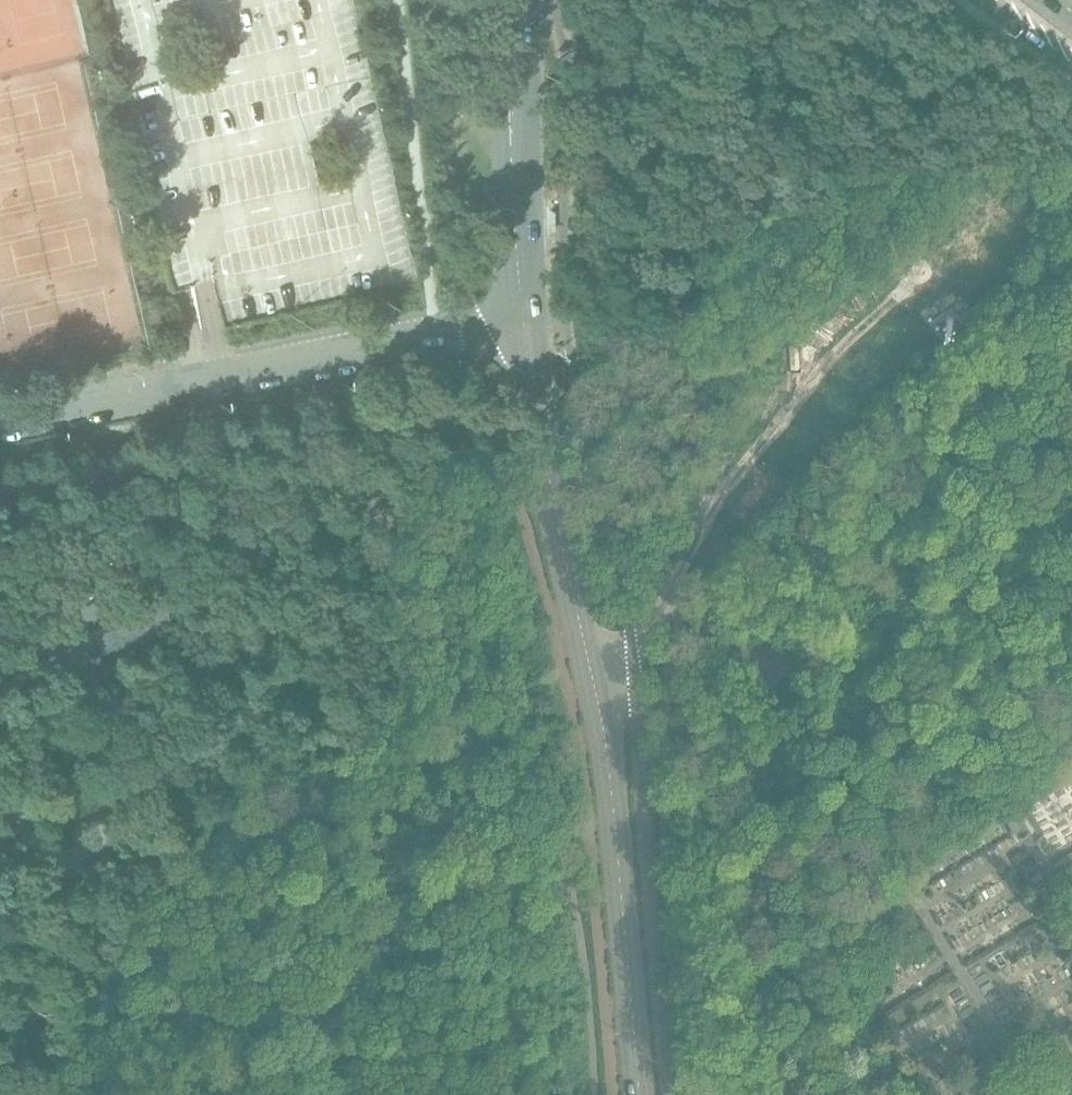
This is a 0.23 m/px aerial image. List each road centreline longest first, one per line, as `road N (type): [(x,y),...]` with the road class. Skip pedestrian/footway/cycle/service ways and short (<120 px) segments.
road 1 (residential): [(641,1094),(617,828),(520,316)]
road 2 (residential): [(520,316),(0,423)]
road 3 (residential): [(489,0),(495,135),(512,202)]
road 4 (residential): [(512,202),(527,0)]

